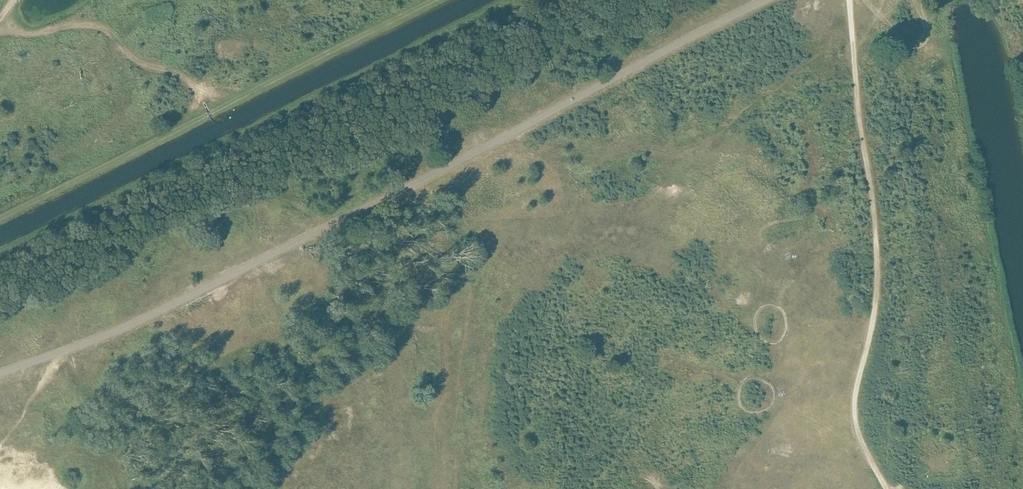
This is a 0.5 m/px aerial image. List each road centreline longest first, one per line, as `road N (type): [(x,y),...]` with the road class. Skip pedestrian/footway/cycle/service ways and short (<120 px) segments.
road 1 (track): [(766,0),(179,301),(0,372)]
road 2 (track): [(849,0),(877,268),(855,416),(887,488)]
road 3 (track): [(0,215),(435,0)]
road 4 (track): [(207,114),(197,86),(141,62),(95,24),(0,29)]

